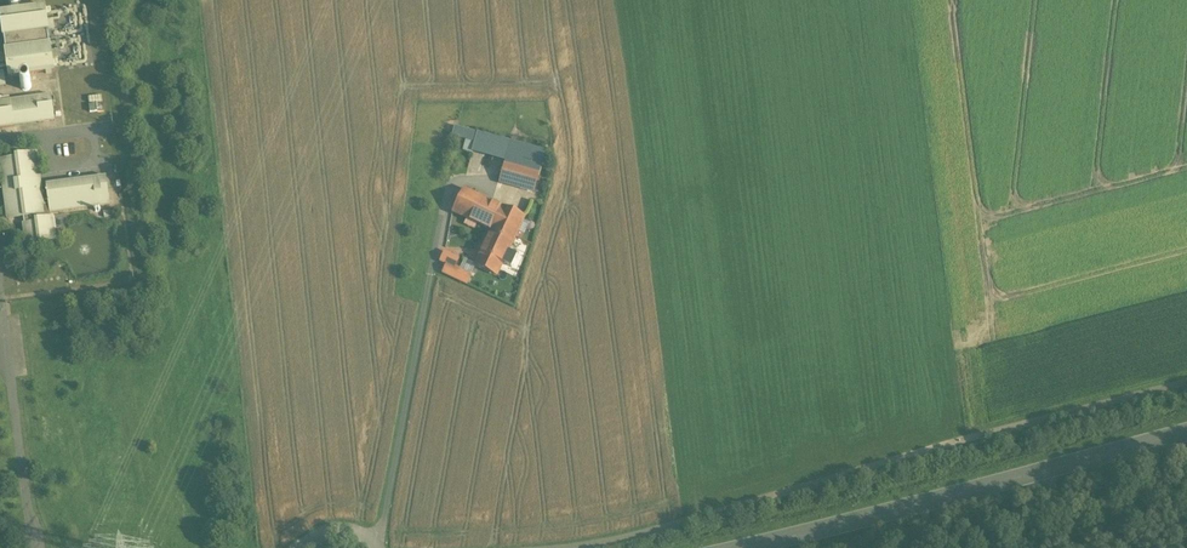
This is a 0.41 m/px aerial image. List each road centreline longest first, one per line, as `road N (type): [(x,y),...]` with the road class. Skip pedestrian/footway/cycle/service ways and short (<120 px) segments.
road 1 (track): [(1186,385),(642,530),(539,547)]
road 2 (primary): [(1186,432),(742,547)]
road 3 (unclassified): [(383,547),(453,182)]
road 4 (unclassified): [(37,547),(0,304)]

